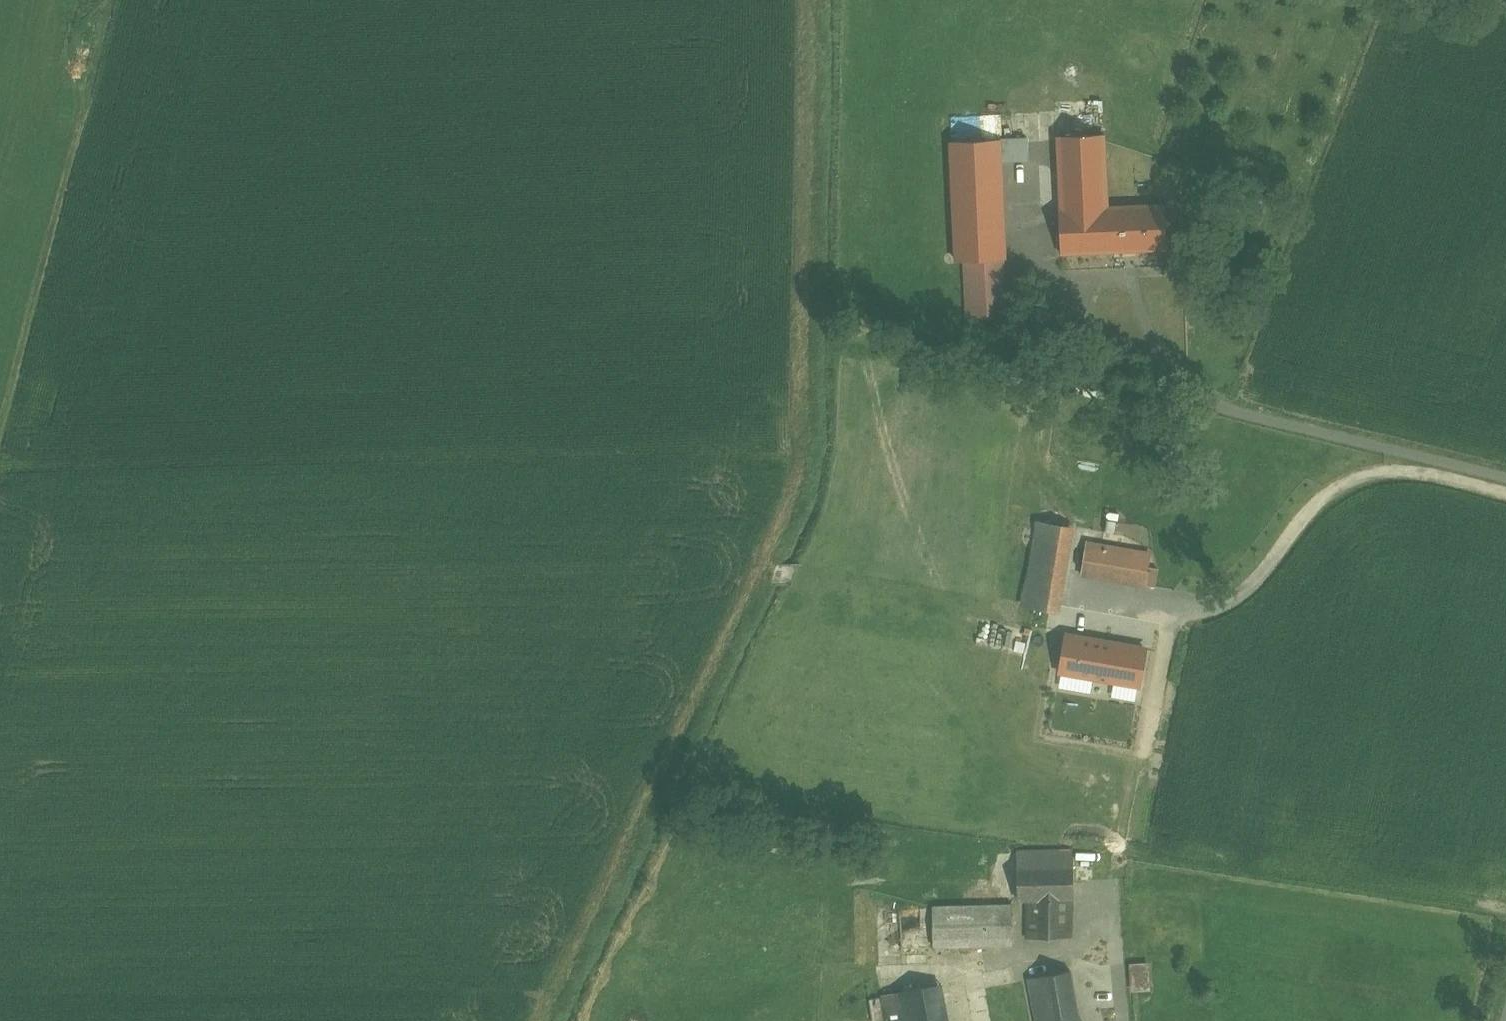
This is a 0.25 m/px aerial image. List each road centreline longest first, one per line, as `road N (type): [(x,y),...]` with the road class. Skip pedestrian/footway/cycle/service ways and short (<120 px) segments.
road 1 (track): [(111,0),(0,441)]

